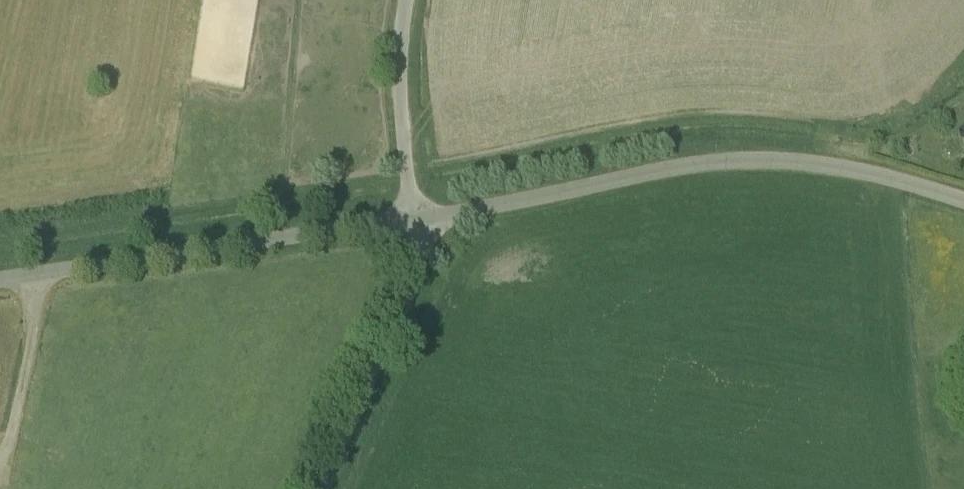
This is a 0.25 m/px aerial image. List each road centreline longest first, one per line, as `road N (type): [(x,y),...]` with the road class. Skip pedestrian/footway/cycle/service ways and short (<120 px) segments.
road 1 (unclassified): [(414,218),(723,157),(804,157),(963,195)]
road 2 (unclassified): [(0,275),(414,218)]
road 3 (unclassified): [(328,488),(410,300),(414,218)]
road 4 (unclassified): [(414,218),(401,48),(410,0)]

